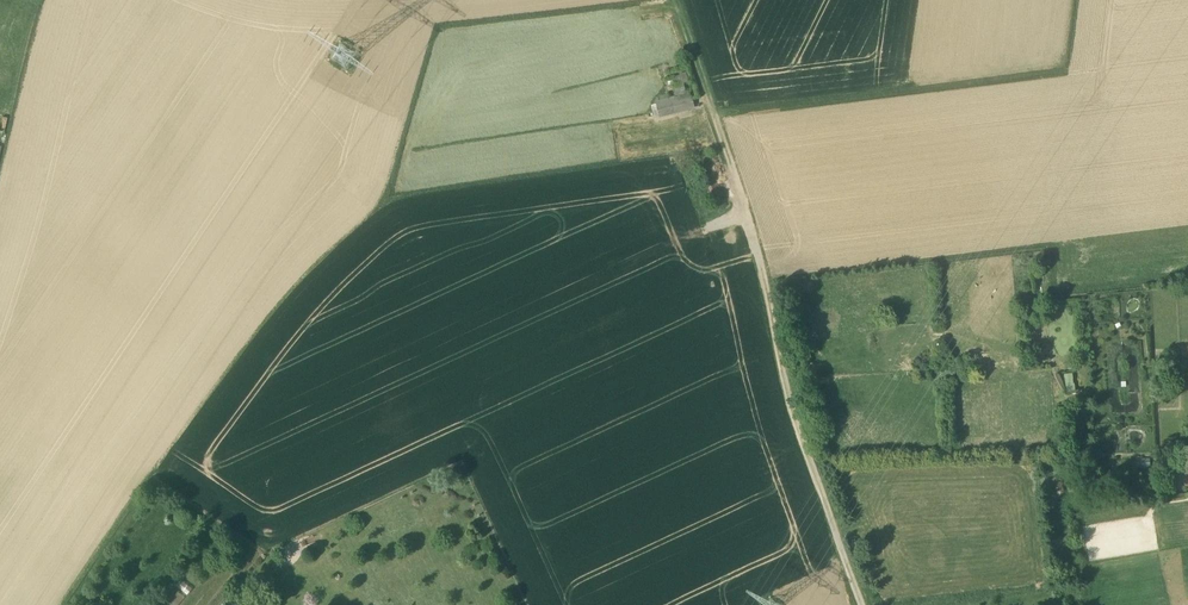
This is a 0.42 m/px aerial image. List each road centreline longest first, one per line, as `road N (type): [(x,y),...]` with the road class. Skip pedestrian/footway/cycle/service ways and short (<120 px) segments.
road 1 (track): [(861,604),(809,455),(750,232),(669,0)]

